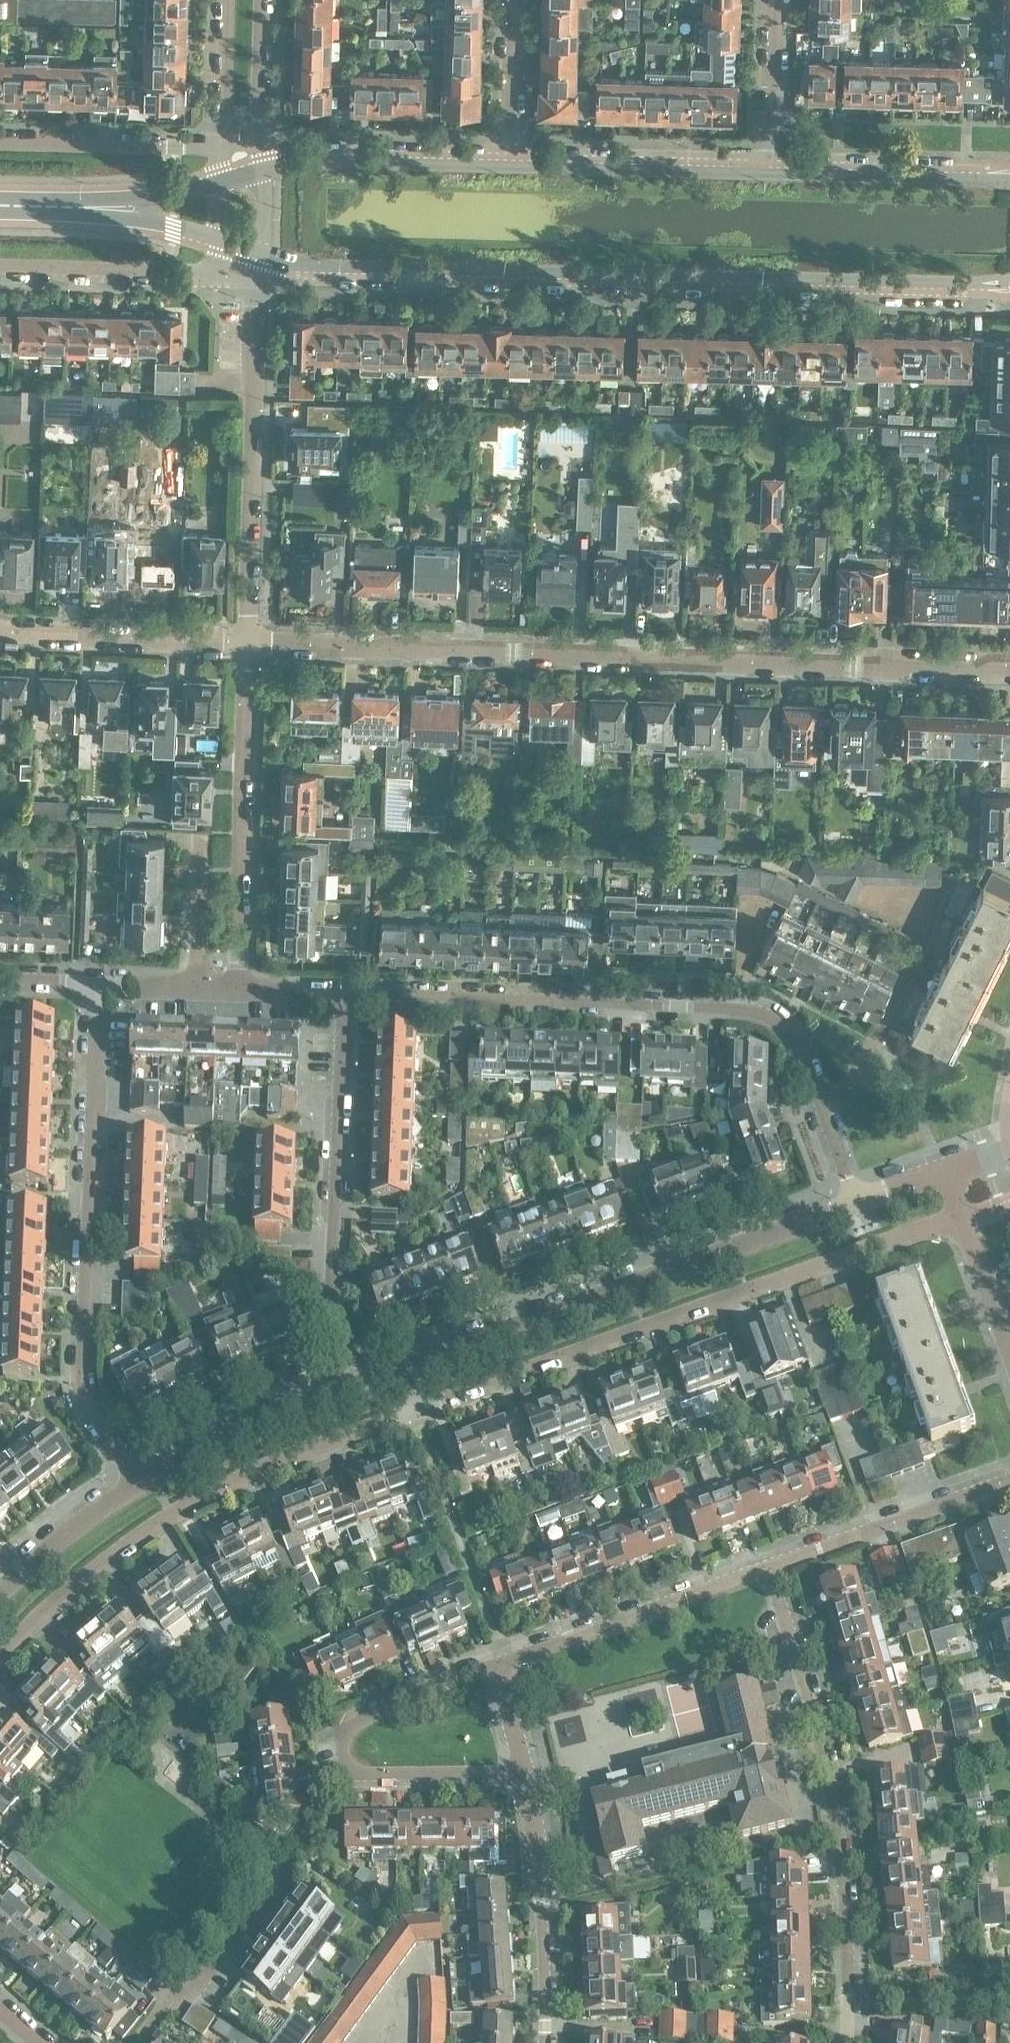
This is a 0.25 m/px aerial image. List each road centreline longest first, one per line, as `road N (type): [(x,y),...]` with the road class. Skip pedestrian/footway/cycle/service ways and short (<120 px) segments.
road 1 (residential): [(242,250),(317,264),(1009,284)]
road 2 (residential): [(246,644),(1009,673)]
road 3 (residential): [(858,1203),(794,1037),(773,1021),(736,1006),(348,994)]
road 4 (residential): [(414,1410),(964,1212)]
road 5 (residential): [(136,1479),(82,1392),(80,1360),(102,986)]
road 6 (residential): [(0,1658),(74,1585),(170,1514),(414,1410)]
road 7 (residential): [(401,1370),(858,1203)]
road 8 (unclassified): [(771,1566),(840,1804),(846,2042)]
road 9 (residential): [(246,644),(256,499),(255,279),(242,250)]
road 10 (residential): [(348,994),(331,1300),(358,1385)]
road 11 (unclassified): [(519,1778),(365,1775),(339,1757),(351,1724),(491,1671)]
road 12 (residential): [(237,992),(246,644)]
road 13 (residential): [(491,1671),(771,1566)]
road 14 (unclassified): [(544,2042),(541,1907),(519,1778)]
road 15 (unclassified): [(770,173),(516,165)]
road 16 (residential): [(771,1566),(1009,1480)]
road 17 (residential): [(0,267),(209,275),(242,250)]
road 18 (residential): [(516,165),(303,159),(268,168)]
road 19 (residential): [(0,635),(246,644)]
road 20 (residential): [(136,1479),(210,1441),(358,1385)]
road 21 (unclassified): [(1009,182),(770,173)]
road 22 (residential): [(221,148),(0,144)]
road 23 (residential): [(65,207),(242,250)]
road 24 (residential): [(0,1591),(136,1479)]
road 25 (unclassified): [(774,0),(770,173)]
road 26 (residential): [(268,168),(260,0)]
road 27 (residential): [(516,165),(516,0)]
road 28 (residential): [(195,990),(203,836)]
road 29 (residential): [(217,182),(65,207)]
road 30 (residential): [(228,0),(221,148)]
road 31 (unclassified): [(1009,1344),(964,1212)]

